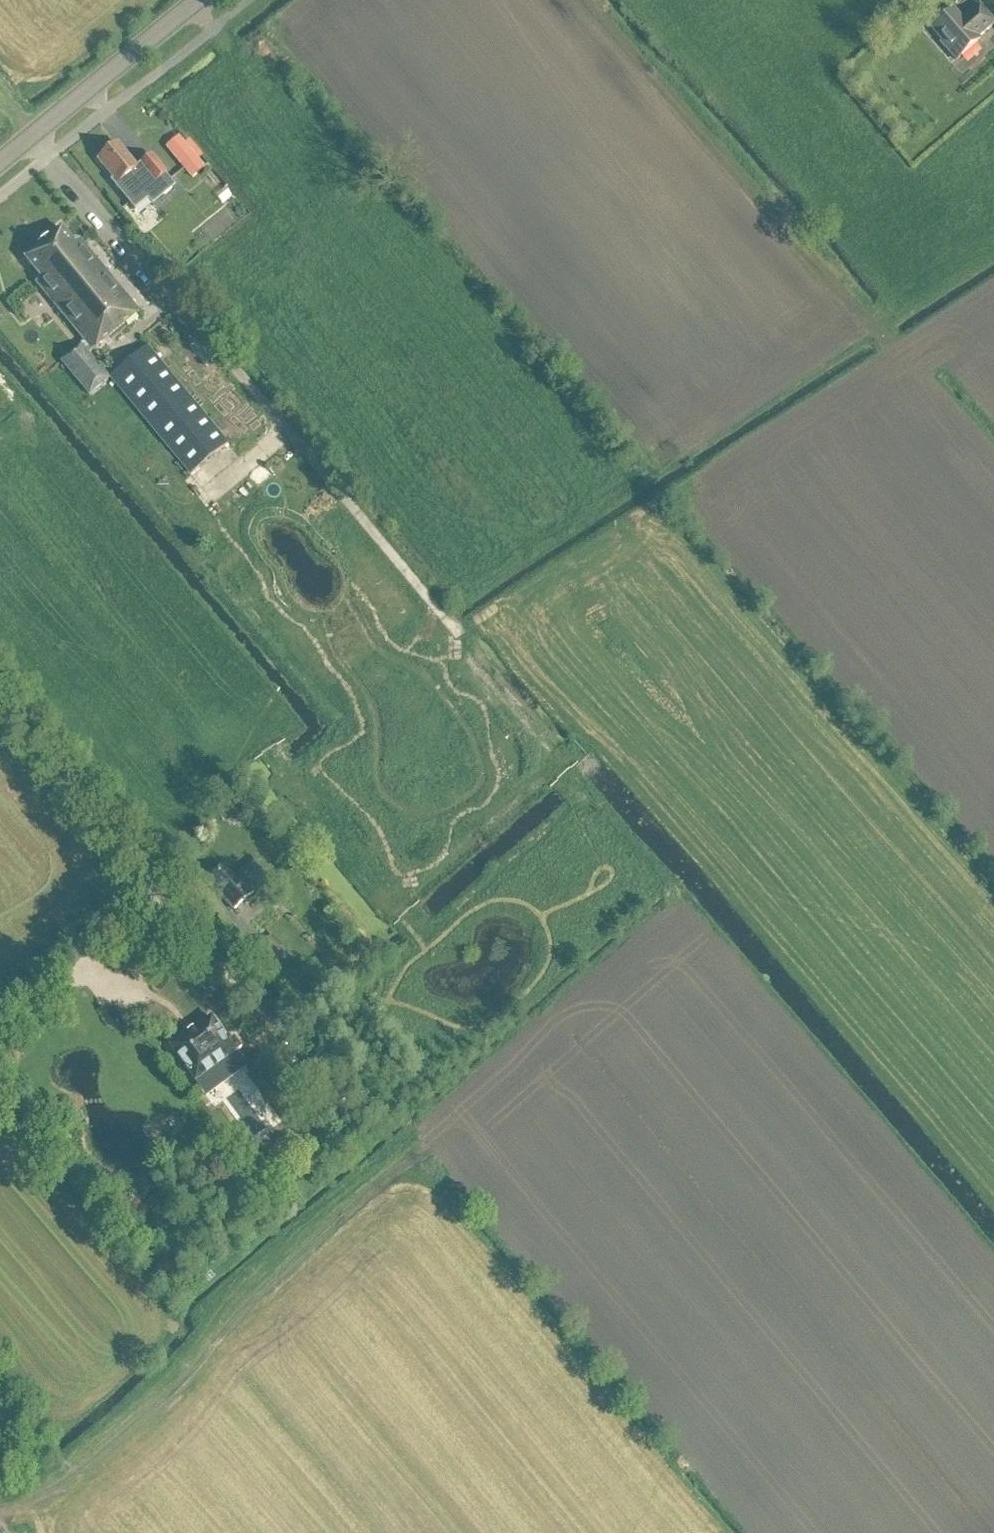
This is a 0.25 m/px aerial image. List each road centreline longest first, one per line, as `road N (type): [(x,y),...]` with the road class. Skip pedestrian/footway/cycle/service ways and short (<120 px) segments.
road 1 (tertiary): [(0,164),(201,0)]

